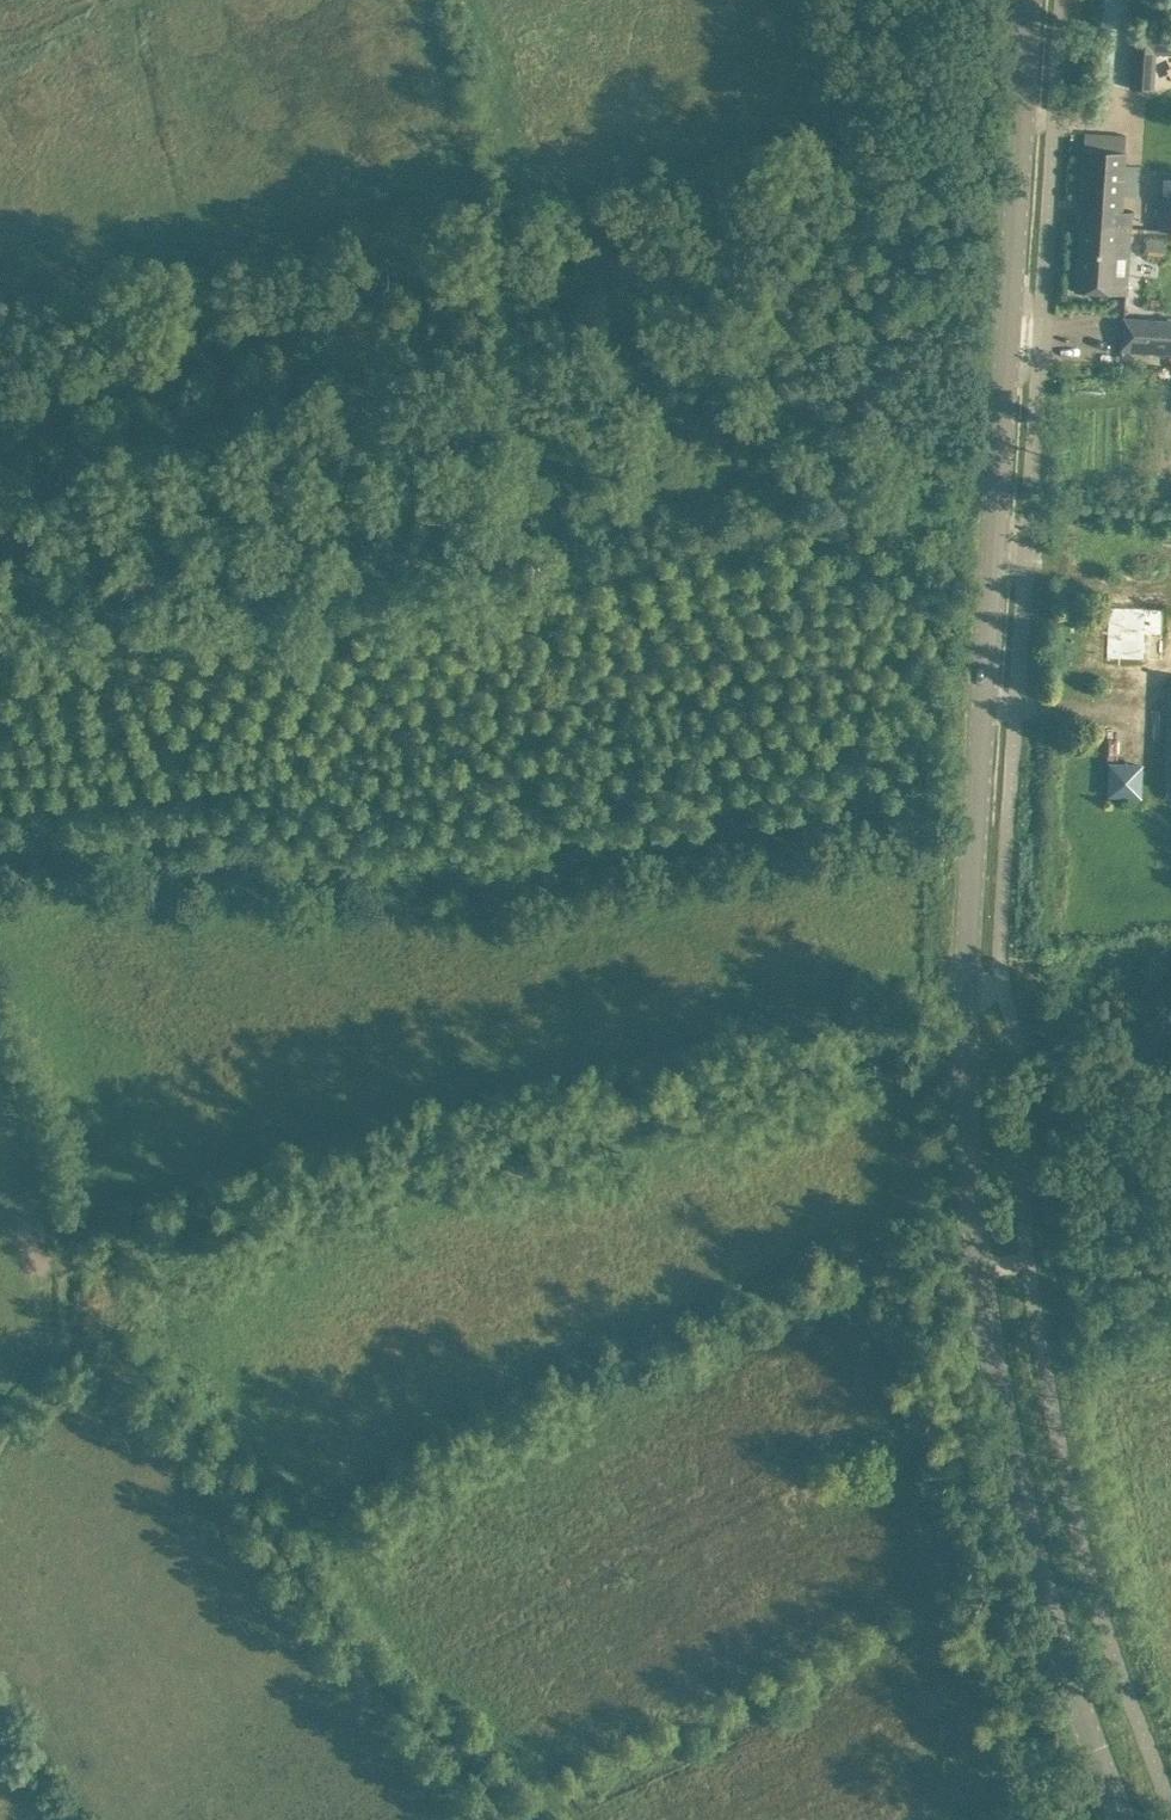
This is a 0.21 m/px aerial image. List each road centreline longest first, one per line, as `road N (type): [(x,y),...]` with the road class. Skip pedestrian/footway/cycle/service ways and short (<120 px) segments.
road 1 (tertiary): [(1124,1819),(1047,1599),(998,1387),(967,1112),(965,1012),(1029,0)]

